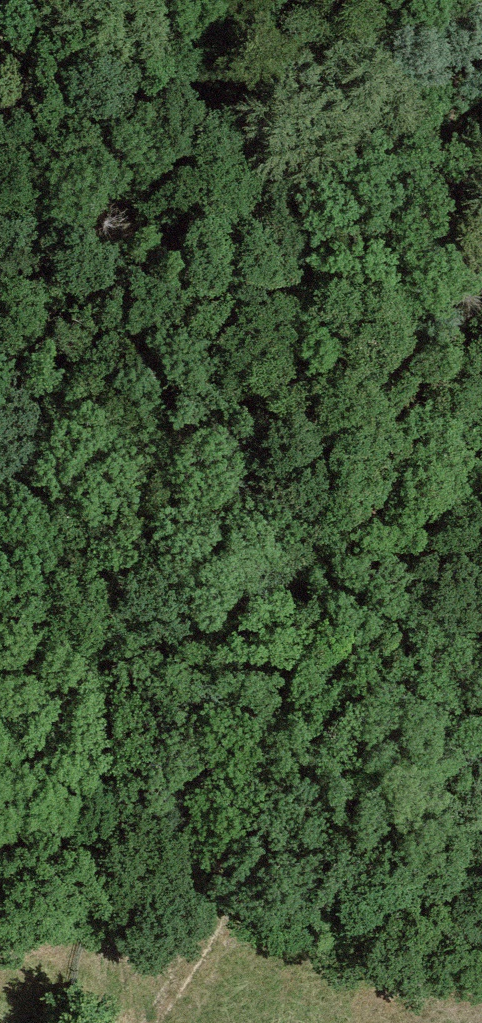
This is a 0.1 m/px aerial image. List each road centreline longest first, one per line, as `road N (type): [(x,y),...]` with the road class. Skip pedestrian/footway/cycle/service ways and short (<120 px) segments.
road 1 (track): [(130,1022),(189,918),(431,135)]
road 2 (track): [(447,0),(431,135),(0,660)]

